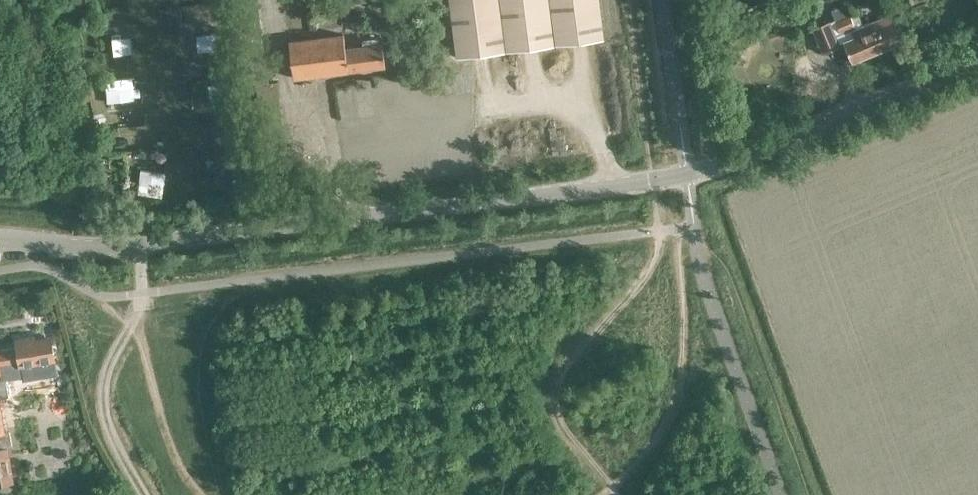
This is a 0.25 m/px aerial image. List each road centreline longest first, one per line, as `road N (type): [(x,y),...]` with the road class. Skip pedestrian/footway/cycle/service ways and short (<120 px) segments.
road 1 (unclassified): [(0,237),(102,246),(669,178),(977,58)]
road 2 (track): [(135,243),(140,312),(100,390),(105,424),(146,494)]

